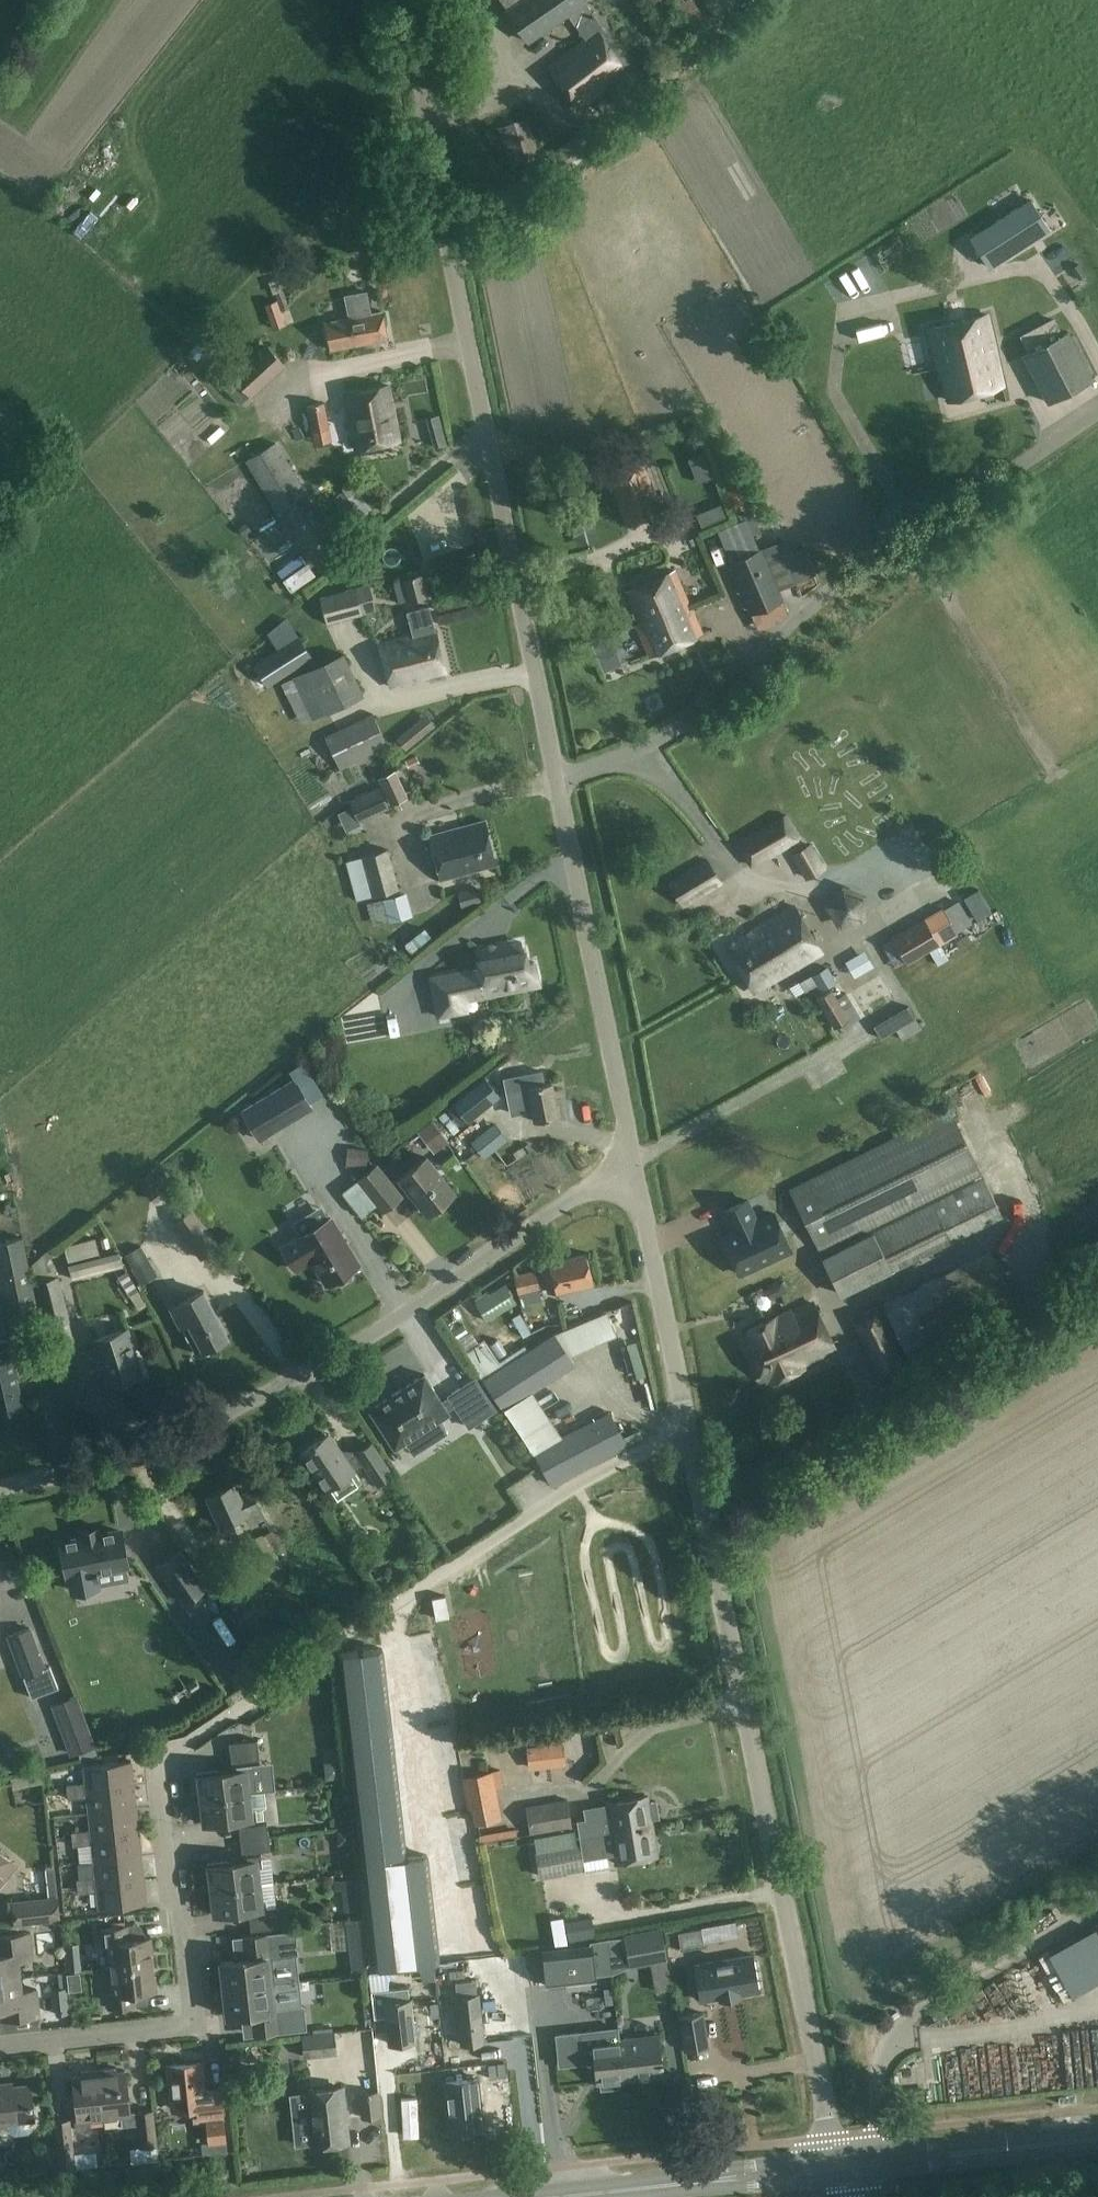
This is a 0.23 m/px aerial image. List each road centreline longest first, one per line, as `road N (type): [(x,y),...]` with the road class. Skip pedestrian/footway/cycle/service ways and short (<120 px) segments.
road 1 (unclassified): [(551,780),(462,343),(409,0)]
road 2 (residential): [(0,1493),(115,1468),(292,1393),(628,1161)]
road 3 (unclassified): [(843,2166),(831,2138),(706,1511)]
road 4 (unclassified): [(551,780),(712,714),(757,662),(1097,410)]
road 5 (unclassified): [(706,1511),(1097,1274)]
road 6 (residential): [(0,2050),(194,2028),(191,1936),(170,1902),(164,1775)]
road 7 (unclassified): [(628,1161),(551,780)]
road 8 (unclassified): [(706,1511),(628,1161)]
road 9 (unclassified): [(1097,1911),(910,2019),(882,2071),(881,2130)]
road 10 (secondary): [(544,2196),(843,2166)]
road 11 (secondary): [(1097,2141),(843,2166)]

